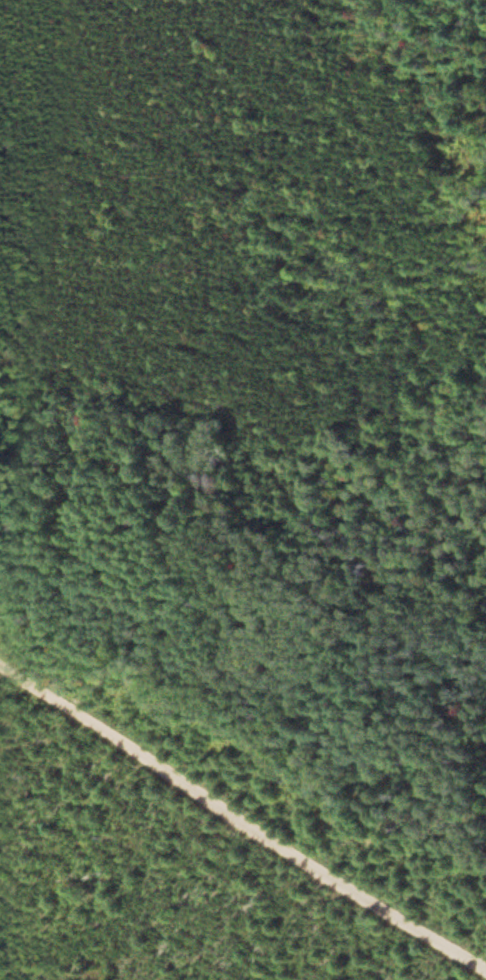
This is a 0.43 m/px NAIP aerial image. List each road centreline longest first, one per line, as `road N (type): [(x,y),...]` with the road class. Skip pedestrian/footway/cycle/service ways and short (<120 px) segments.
road 1 (residential): [(485,962),(329,877),(0,658)]

